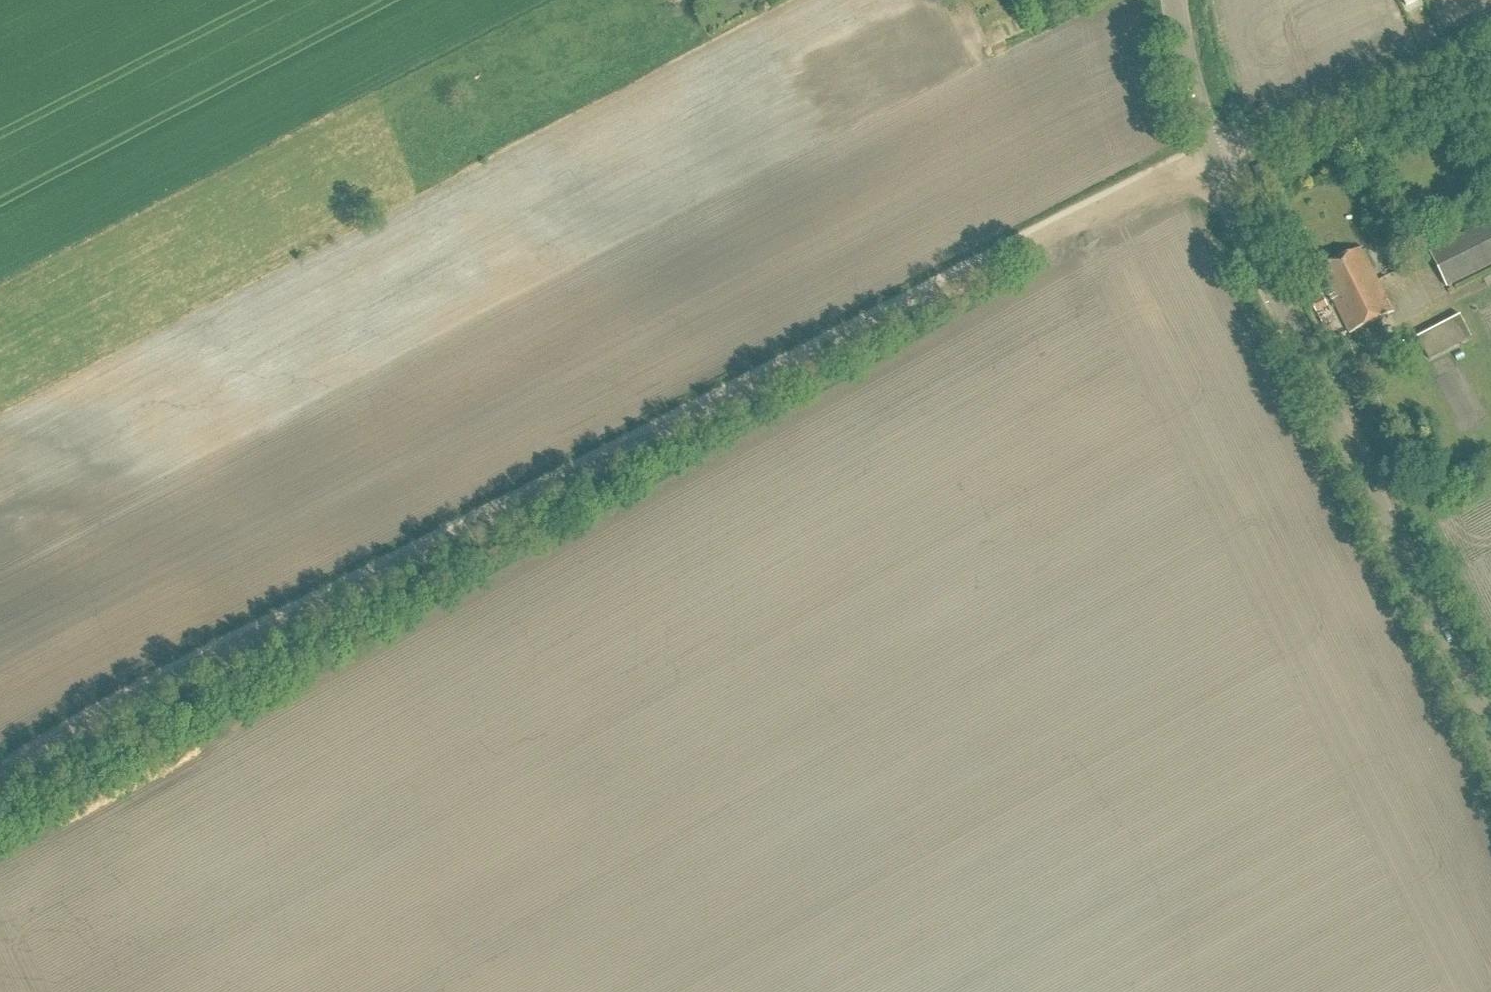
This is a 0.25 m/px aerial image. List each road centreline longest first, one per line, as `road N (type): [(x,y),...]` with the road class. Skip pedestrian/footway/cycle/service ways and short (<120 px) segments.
road 1 (track): [(1213,155),(59,739),(0,785)]
road 2 (tertiary): [(1490,724),(1213,155)]
road 3 (unclassified): [(1213,155),(1490,37)]
road 4 (tertiary): [(1213,155),(1177,0)]

